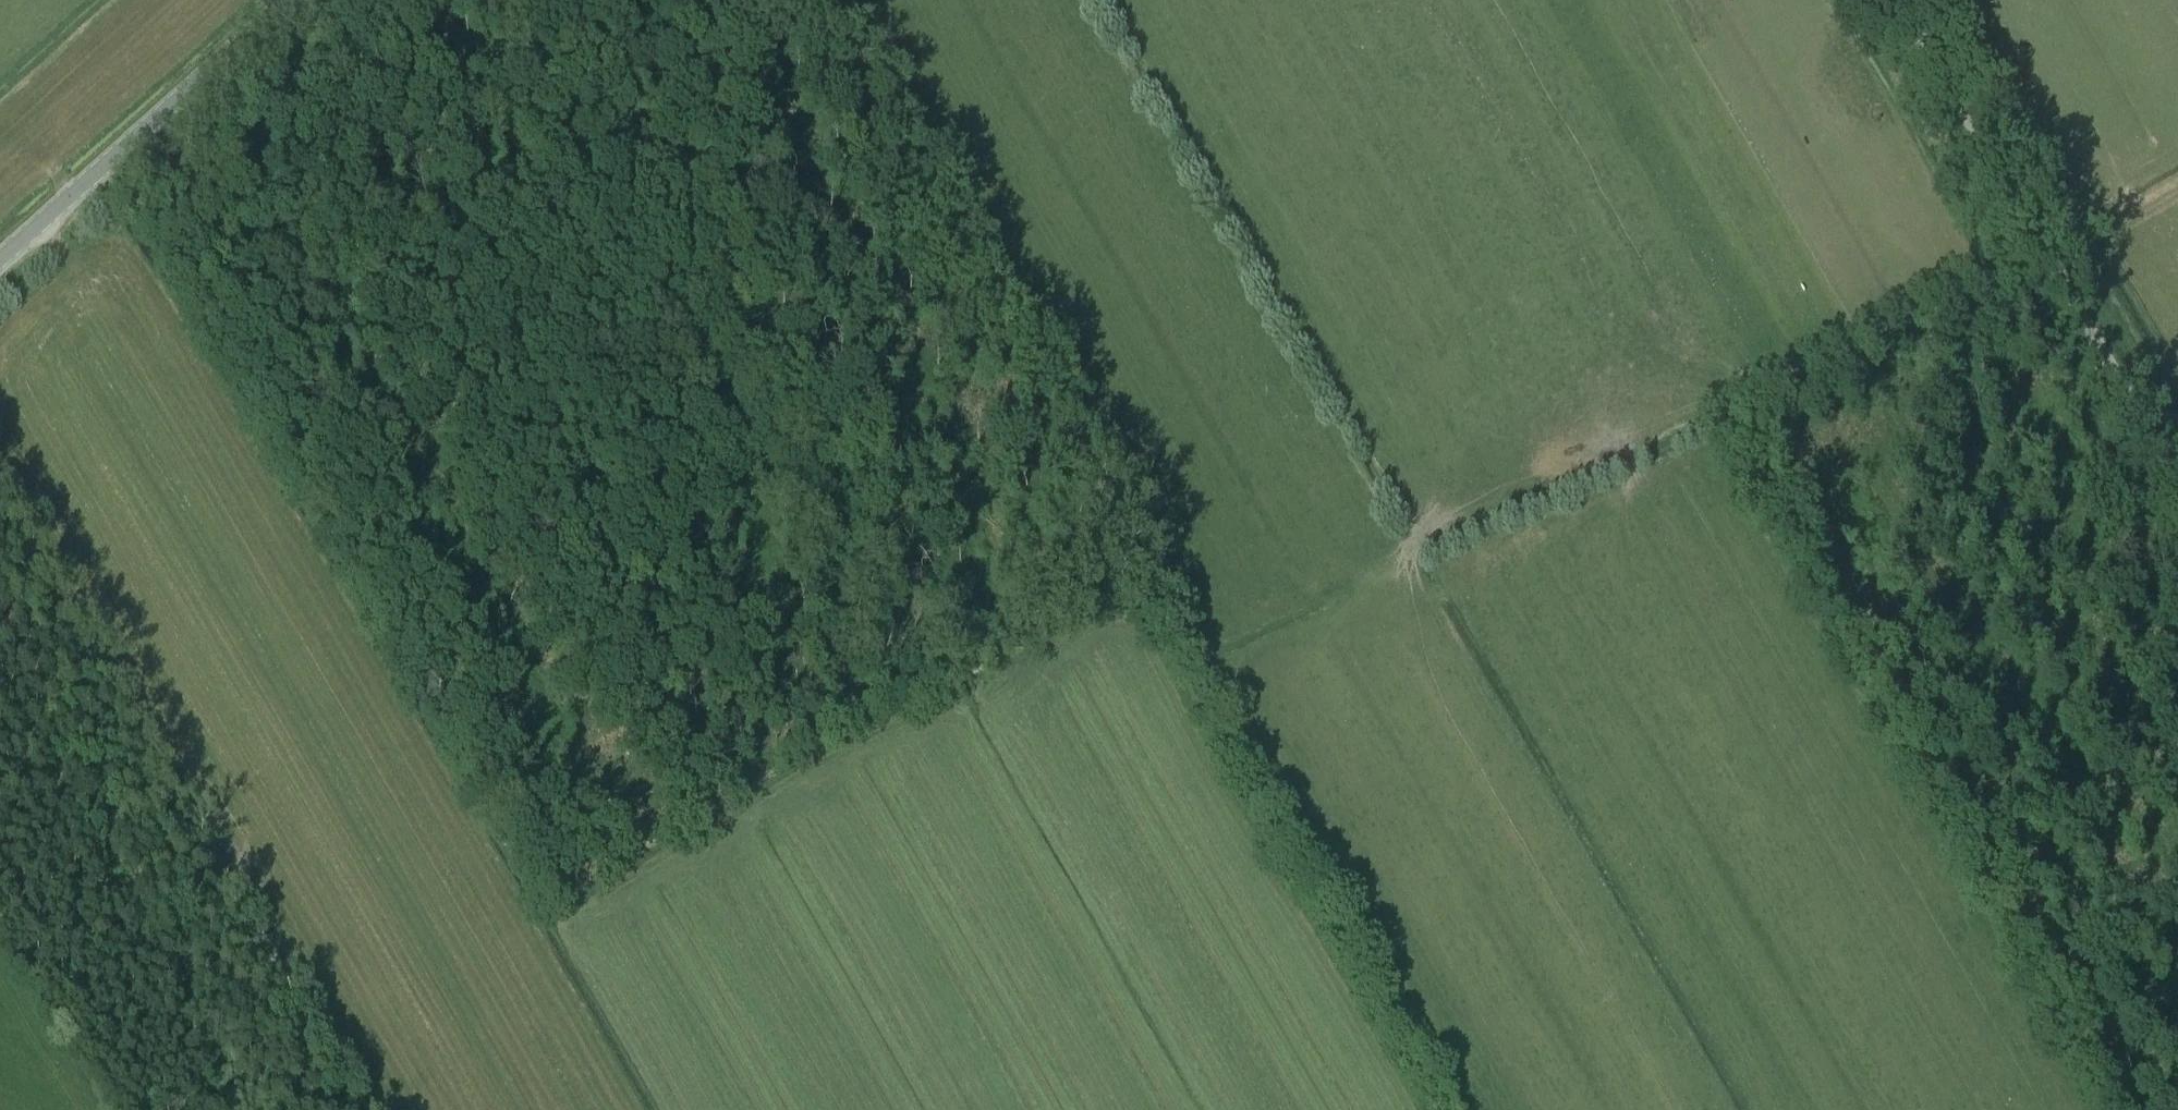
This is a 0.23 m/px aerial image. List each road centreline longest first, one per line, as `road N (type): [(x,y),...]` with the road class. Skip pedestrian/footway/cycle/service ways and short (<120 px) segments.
road 1 (unclassified): [(2177,495),(1893,0)]
road 2 (tertiary): [(0,260),(291,0)]

